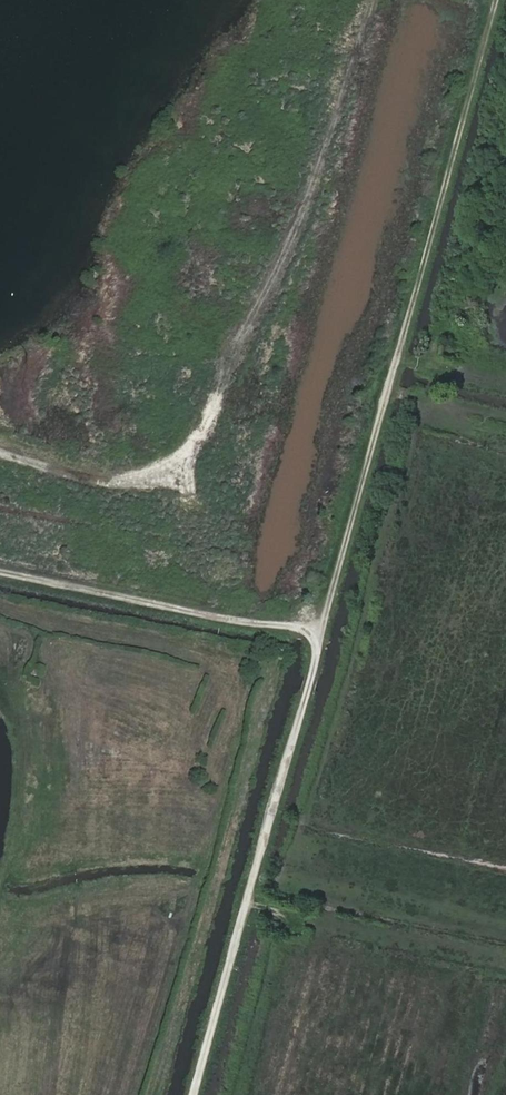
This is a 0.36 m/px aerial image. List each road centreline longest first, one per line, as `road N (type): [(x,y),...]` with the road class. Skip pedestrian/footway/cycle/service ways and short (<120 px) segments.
road 1 (track): [(504,0),(263,870)]
road 2 (track): [(0,452),(101,480),(155,470),(200,433),(280,264),(370,0)]
road 3 (unclassified): [(263,870),(201,1094)]

